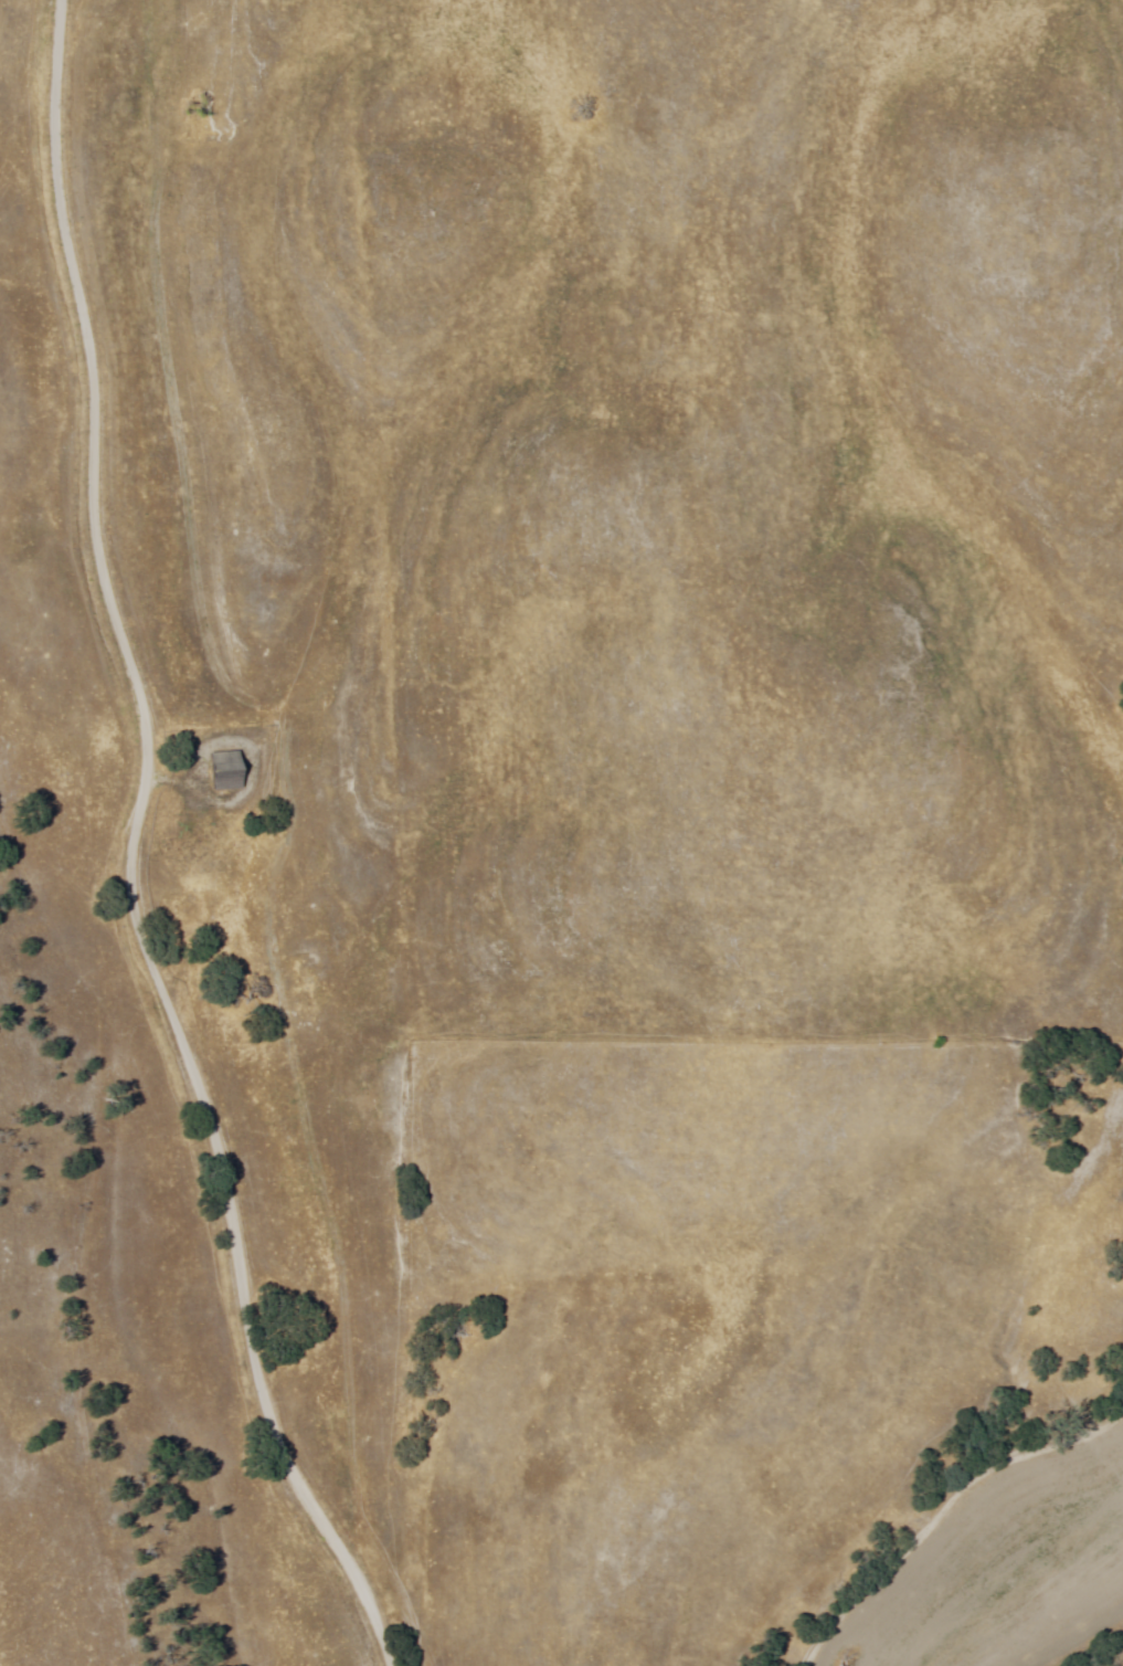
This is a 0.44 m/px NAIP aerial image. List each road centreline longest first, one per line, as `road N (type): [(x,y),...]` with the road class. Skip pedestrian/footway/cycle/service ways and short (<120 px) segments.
road 1 (residential): [(62,0),(59,192),(88,349),(96,542),(148,721),(151,773),(135,875),(142,926),(222,1164),(278,1436),(391,1665)]
road 2 (residential): [(816,1665),(856,1584),(960,1479),(1122,1396)]

